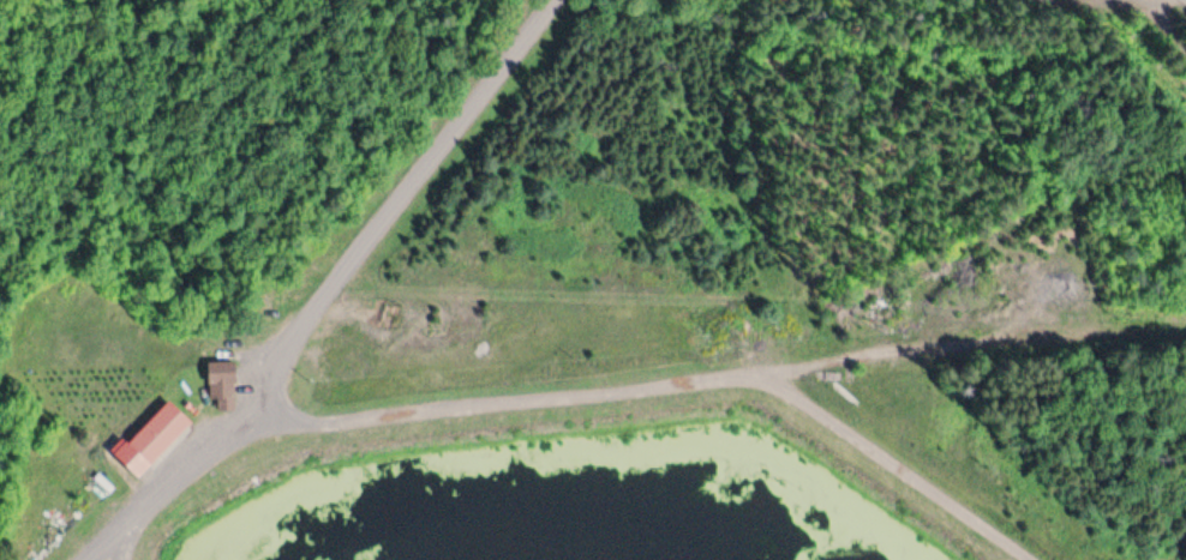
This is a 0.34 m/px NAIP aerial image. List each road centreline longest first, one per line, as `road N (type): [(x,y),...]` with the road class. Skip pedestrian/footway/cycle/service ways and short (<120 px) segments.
road 1 (track): [(1027,559),(771,378),(245,414)]
road 2 (track): [(88,559),(233,430),(381,221),(557,0)]
road 3 (track): [(771,378),(908,348),(1185,327)]

